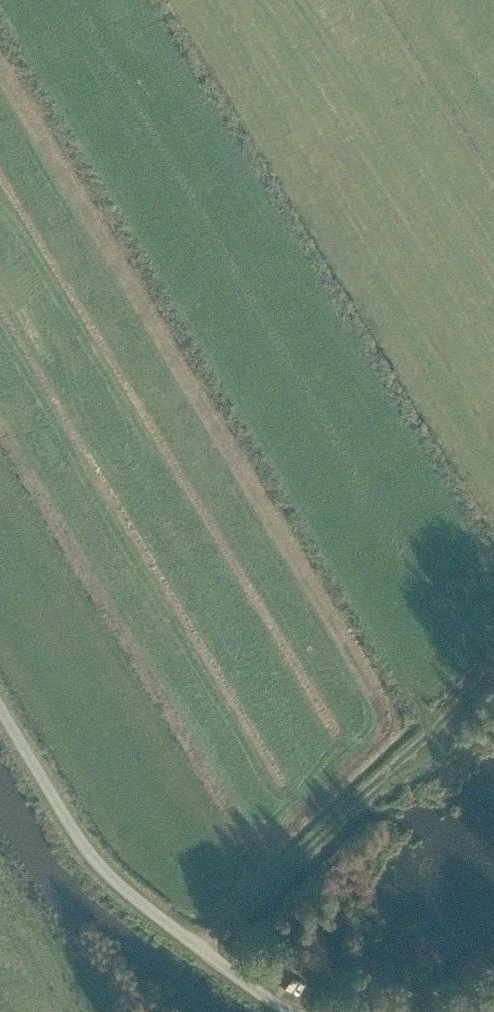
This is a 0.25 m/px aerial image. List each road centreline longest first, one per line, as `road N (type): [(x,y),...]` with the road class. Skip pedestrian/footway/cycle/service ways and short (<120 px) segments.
road 1 (track): [(183,950),(493,665)]
road 2 (unclassified): [(0,726),(124,904),(183,950),(291,1011)]

